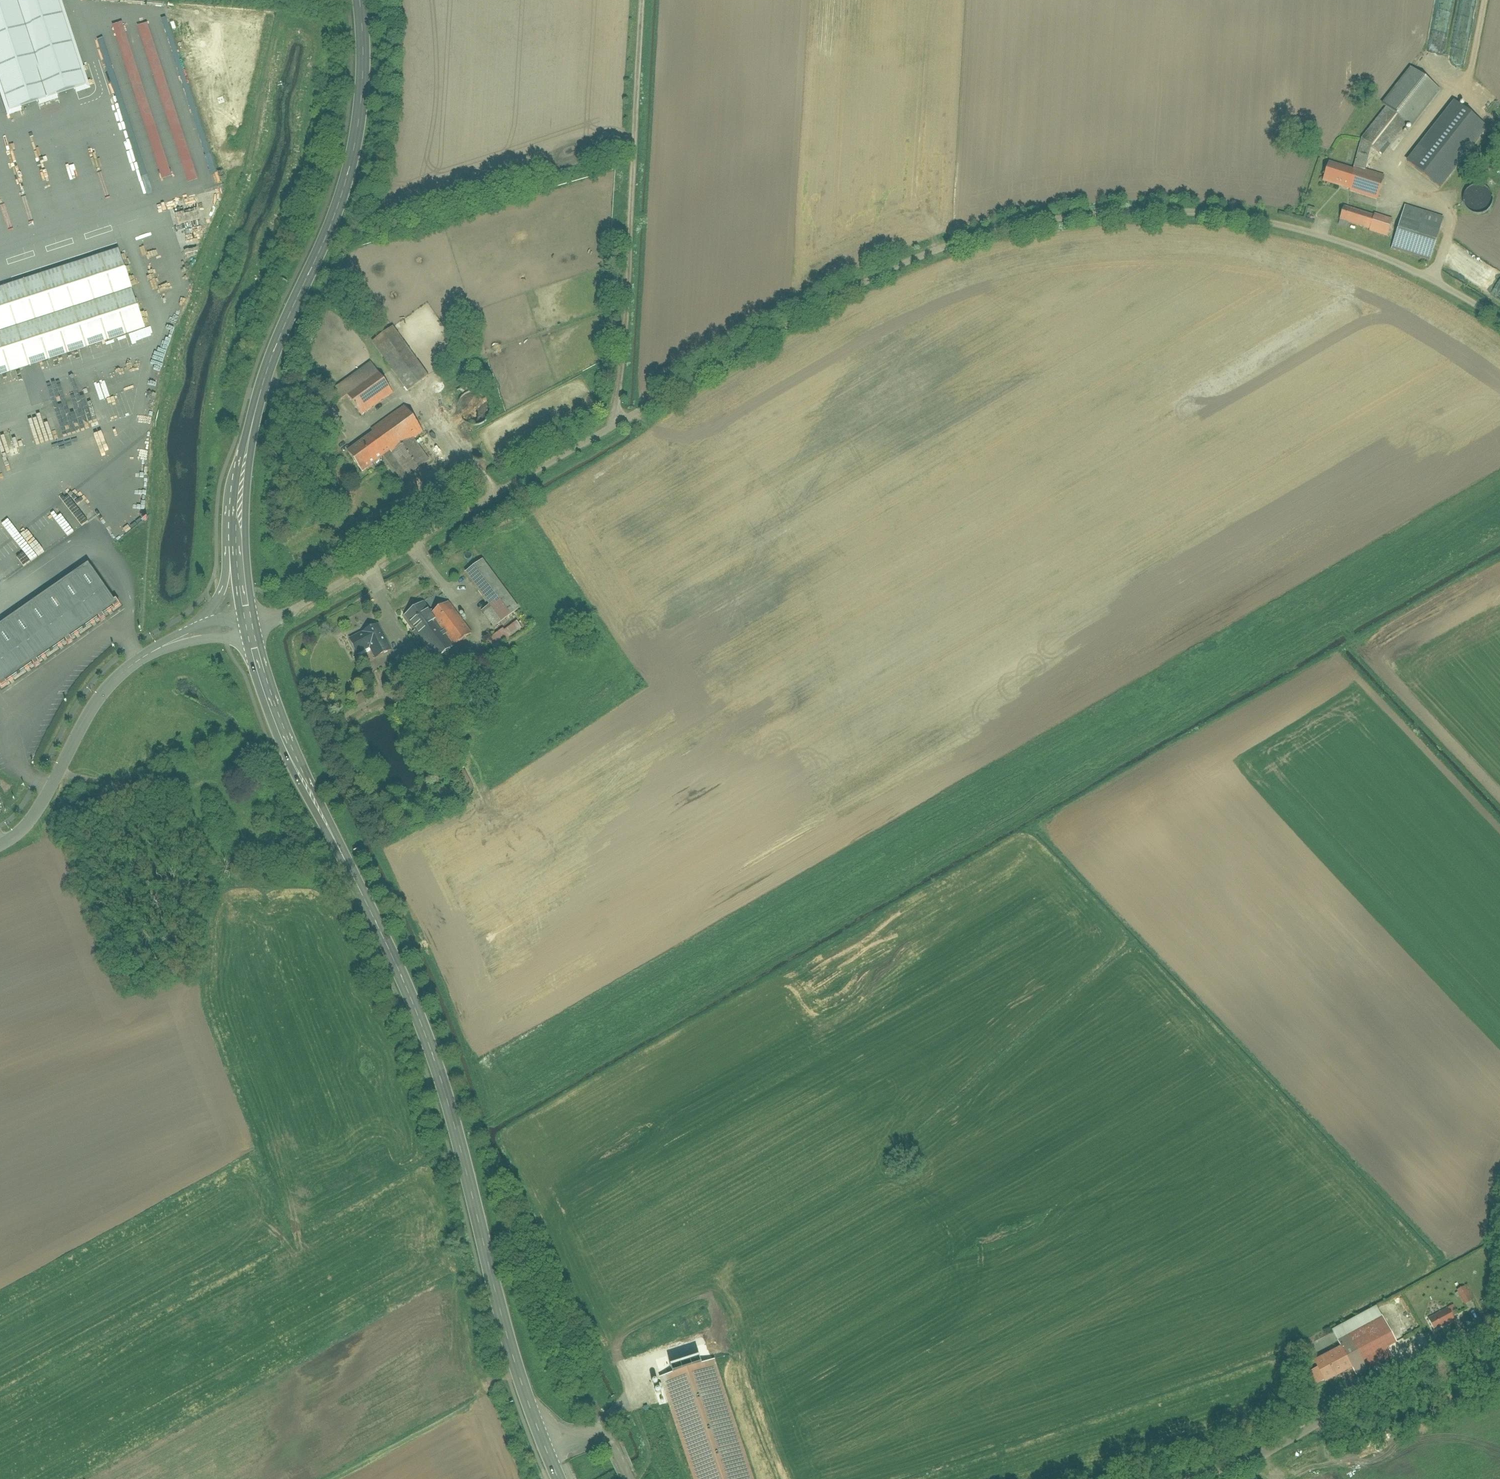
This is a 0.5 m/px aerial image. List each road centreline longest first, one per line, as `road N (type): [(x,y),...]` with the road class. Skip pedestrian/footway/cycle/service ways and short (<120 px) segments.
road 1 (unclassified): [(1499,324),(1434,281),(1289,230),(1136,213),(1028,225),(884,272),(283,616),(250,624)]
road 2 (primary): [(558,1478),(423,1019),(272,704),(250,624)]
road 3 (primary): [(239,569),(239,497),(257,404),(344,198),(355,147),(363,88),(359,0)]
road 4 (track): [(622,422),(646,0)]
road 5 (unclassified): [(1499,1326),(1194,1478)]
road 6 (tertiary): [(0,840),(25,822),(98,699),(141,661)]

